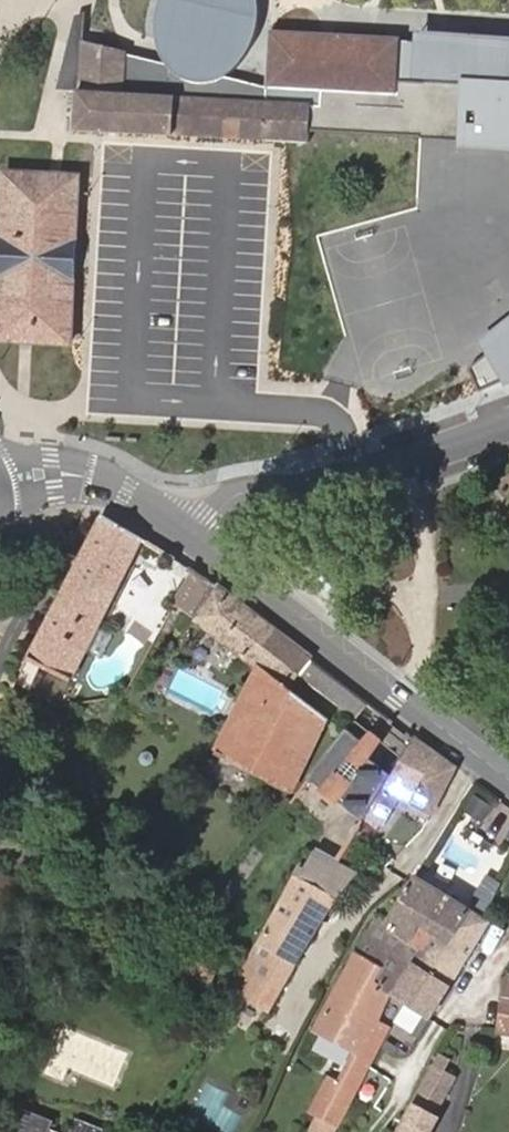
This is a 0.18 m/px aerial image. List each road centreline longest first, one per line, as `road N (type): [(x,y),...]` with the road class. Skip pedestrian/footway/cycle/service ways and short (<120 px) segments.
road 1 (tertiary): [(191,534),(508,780)]
road 2 (residential): [(508,413),(358,466),(253,492),(218,505),(191,534)]
road 3 (tertiary): [(6,480),(99,478),(191,534)]

